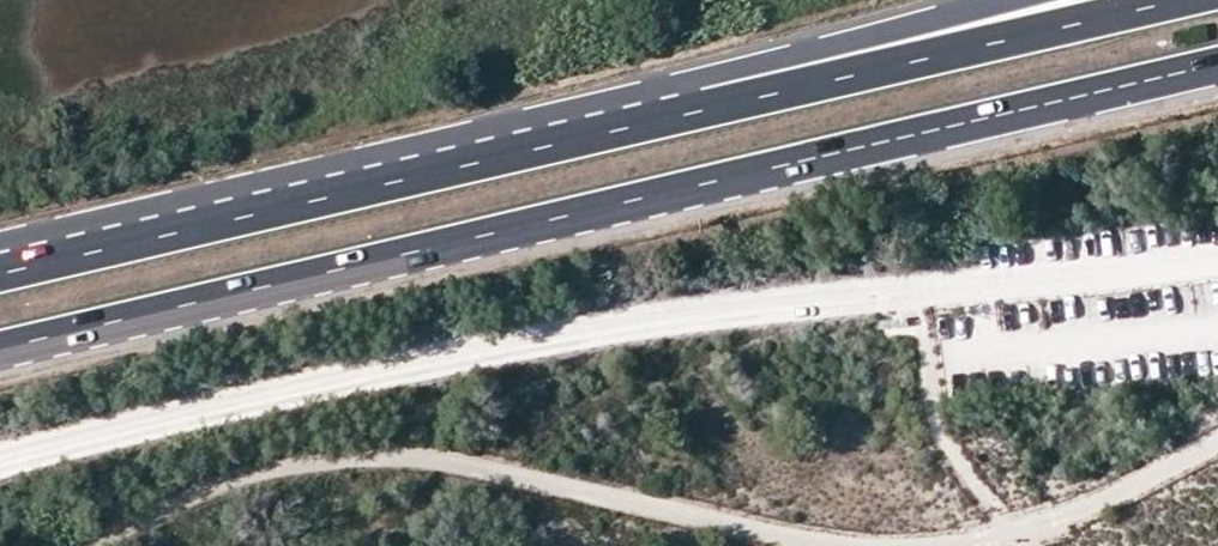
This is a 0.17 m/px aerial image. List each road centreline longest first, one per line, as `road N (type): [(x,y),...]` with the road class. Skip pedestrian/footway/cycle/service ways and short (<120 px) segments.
road 1 (trunk): [(0,348),(1217,63)]
road 2 (trunk): [(786,89),(0,272)]
road 3 (trunk): [(1184,0),(786,89)]
road 4 (trunk): [(996,0),(886,30),(786,89)]

